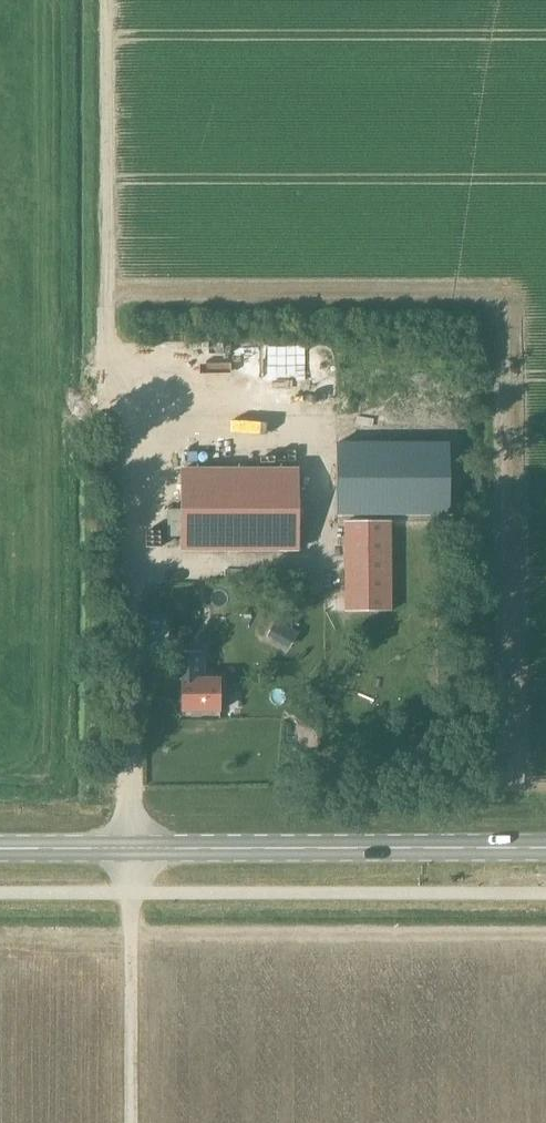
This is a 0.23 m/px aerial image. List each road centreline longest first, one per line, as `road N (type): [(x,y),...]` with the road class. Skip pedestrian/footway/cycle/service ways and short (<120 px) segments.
road 1 (secondary): [(545,847),(0,848)]
road 2 (track): [(132,1122),(130,923)]

